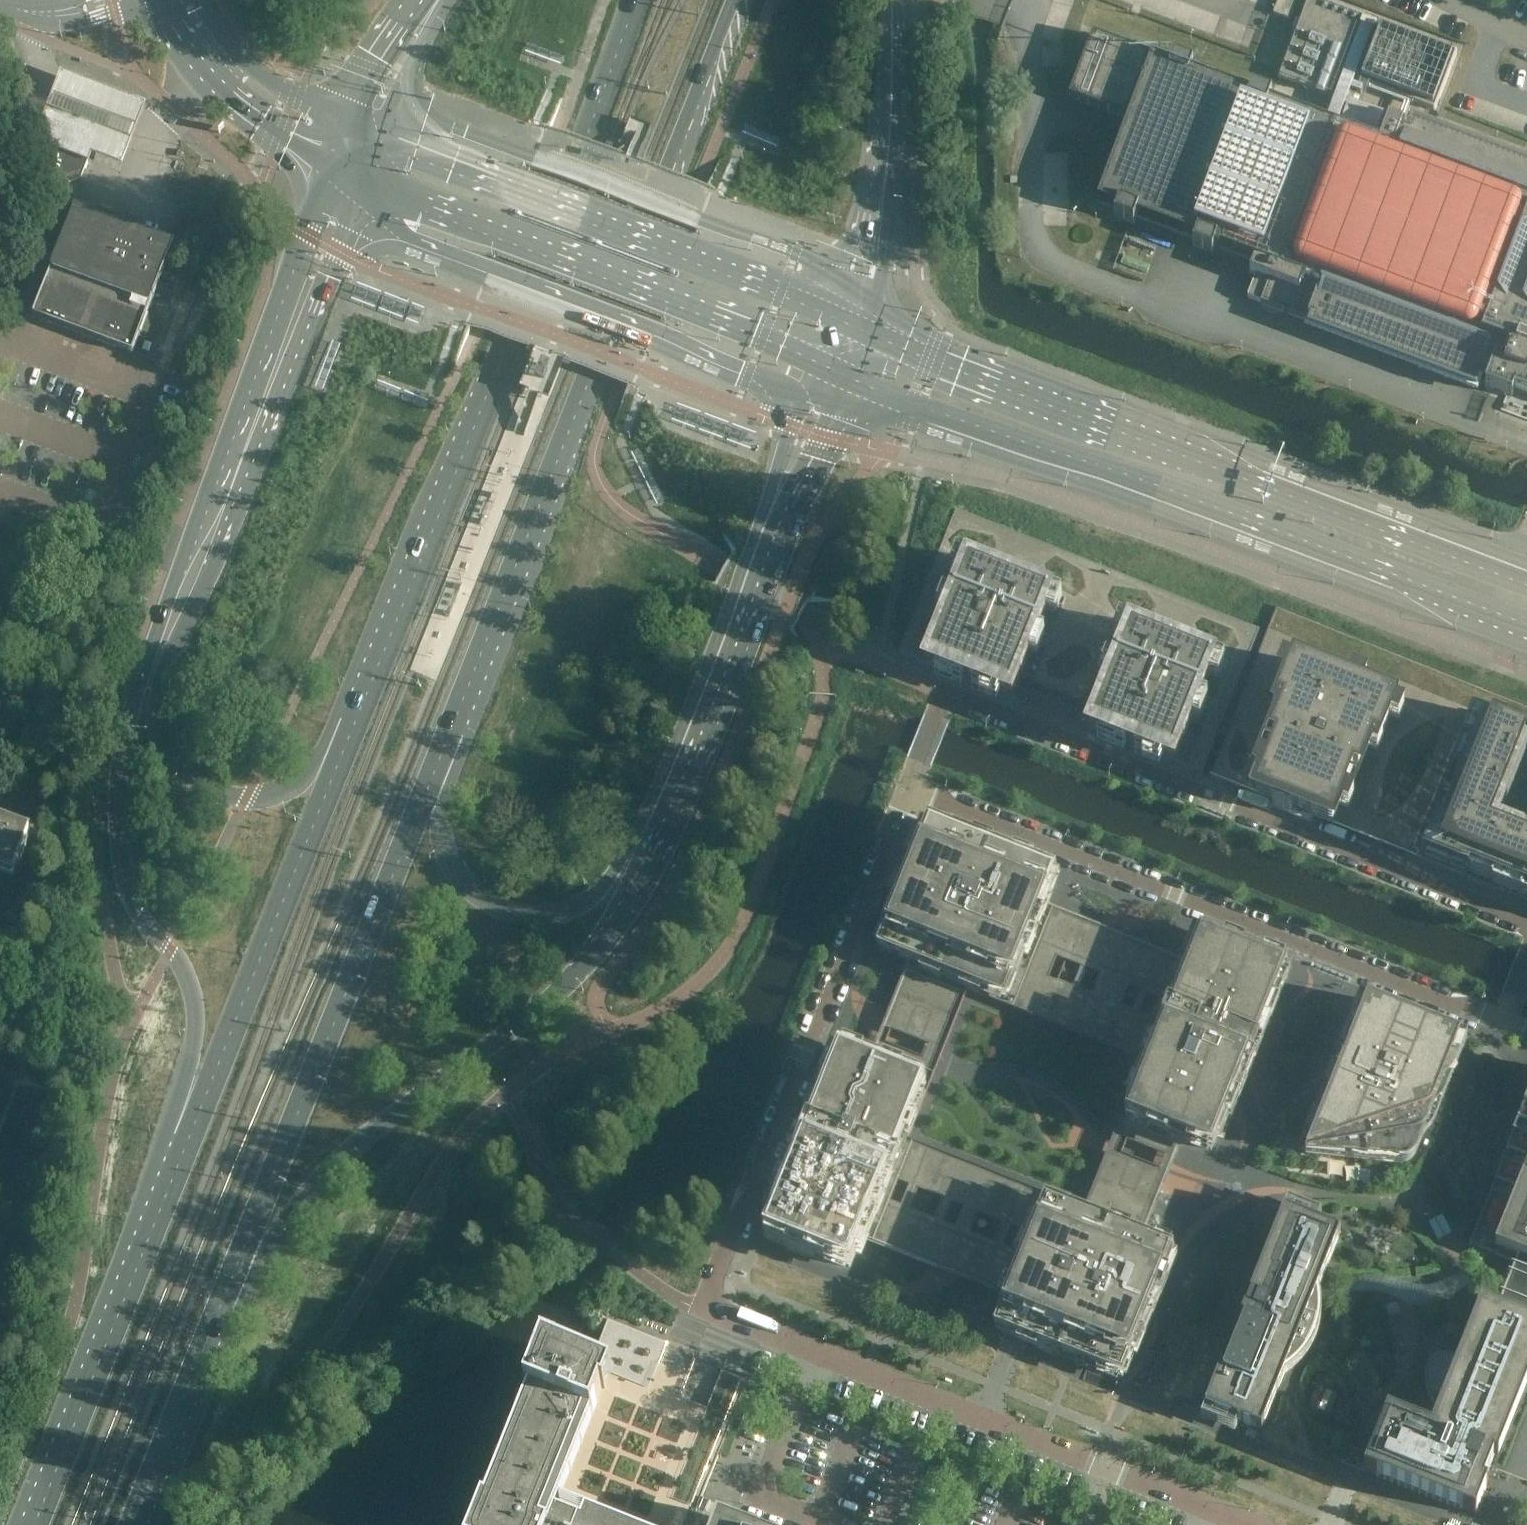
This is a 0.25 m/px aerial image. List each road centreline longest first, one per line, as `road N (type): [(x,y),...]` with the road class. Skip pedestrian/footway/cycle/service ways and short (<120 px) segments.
road 1 (primary): [(332,170),(177,573),(122,754),(126,886),(149,931),(186,967),(196,1005),(165,1194)]
road 2 (secondary): [(429,780),(736,0)]
road 3 (secondary): [(635,0),(345,747)]
road 4 (primary): [(345,747),(281,794),(245,799),(189,780),(153,717),(158,680),(350,239)]
road 5 (primary): [(845,372),(1526,625)]
road 6 (residential): [(1526,926),(949,695),(911,790)]
road 7 (primary): [(1526,585),(929,358),(868,326)]
road 8 (primary): [(211,1327),(282,1224),(363,1139),(583,972),(614,928),(641,850)]
road 9 (residential): [(1503,1022),(911,790)]
road 10 (residential): [(1254,1524),(703,1310)]
road 11 (secondary): [(211,1327),(429,780)]
road 12 (residential): [(911,790),(703,1310)]
road 13 (primary): [(368,185),(823,363)]
road 14 (secondary): [(345,747),(165,1194)]
road 15 (primary): [(392,231),(769,385),(787,402),(794,426)]
road 16 (primary): [(801,285),(387,126)]
road 17 (primary): [(641,850),(775,505)]
road 18 (primary): [(165,1194),(34,1524)]
road 19 (primary): [(641,850),(572,908),(516,915),(465,884),(440,844),(429,780)]
road 20 (unclassified): [(874,249),(890,127),(892,0)]
road 21 (secondary): [(164,0),(211,78),(332,170)]
road 22 (primary): [(133,1524),(211,1327)]
road 23 (secondary): [(353,114),(254,71),(196,1)]
road 24 (primary): [(775,505),(799,474),(845,372)]
road 25 (unclassified): [(429,7),(395,28),(353,114)]
road 26 (unclassified): [(387,126),(425,38),(429,7)]

